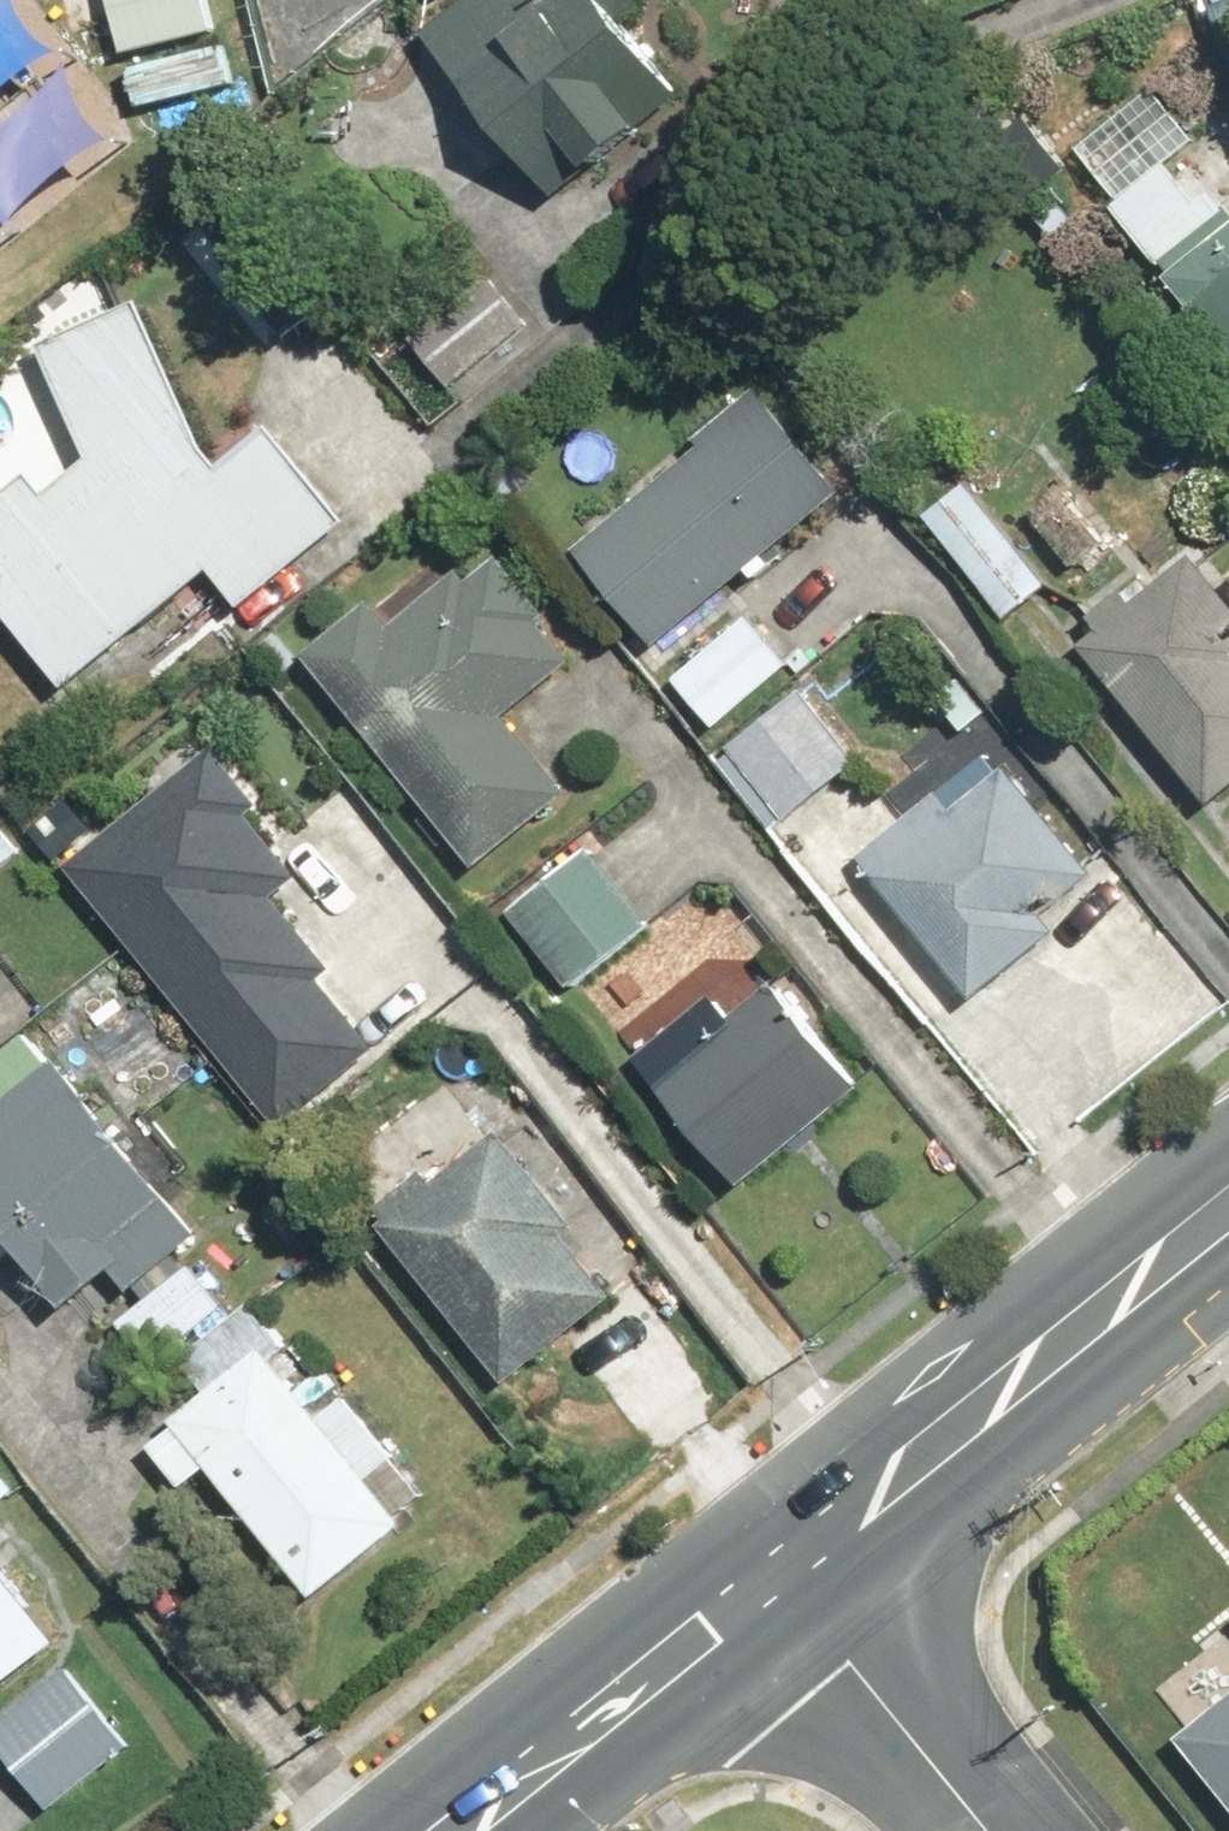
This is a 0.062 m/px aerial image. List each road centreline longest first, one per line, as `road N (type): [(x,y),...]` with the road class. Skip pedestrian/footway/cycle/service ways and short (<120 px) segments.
road 1 (secondary): [(781,1571),(1228,1208)]
road 2 (secondary): [(459,1830),(781,1571)]
road 3 (residential): [(781,1571),(986,1830)]

